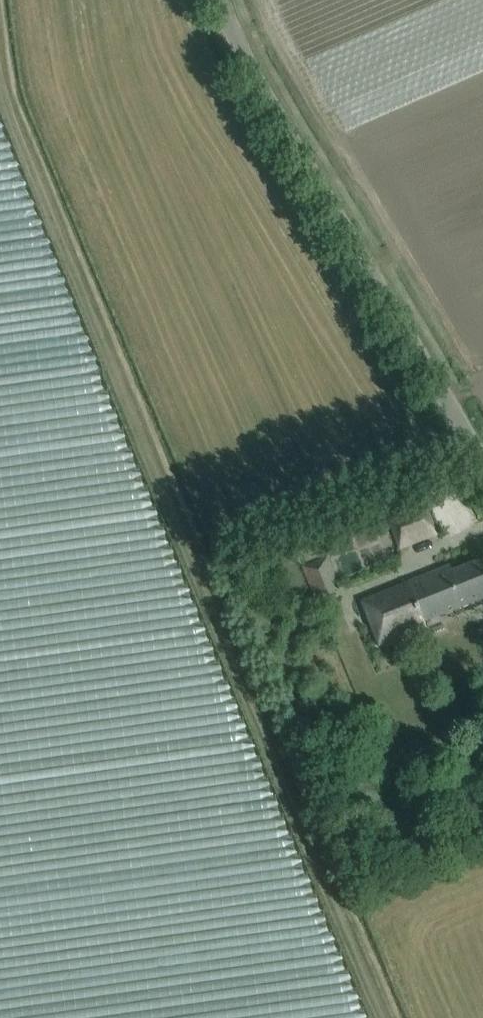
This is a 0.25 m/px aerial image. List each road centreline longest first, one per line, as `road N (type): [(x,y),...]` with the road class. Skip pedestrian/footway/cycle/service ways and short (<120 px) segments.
road 1 (unclassified): [(482,478),(245,70),(218,0)]

